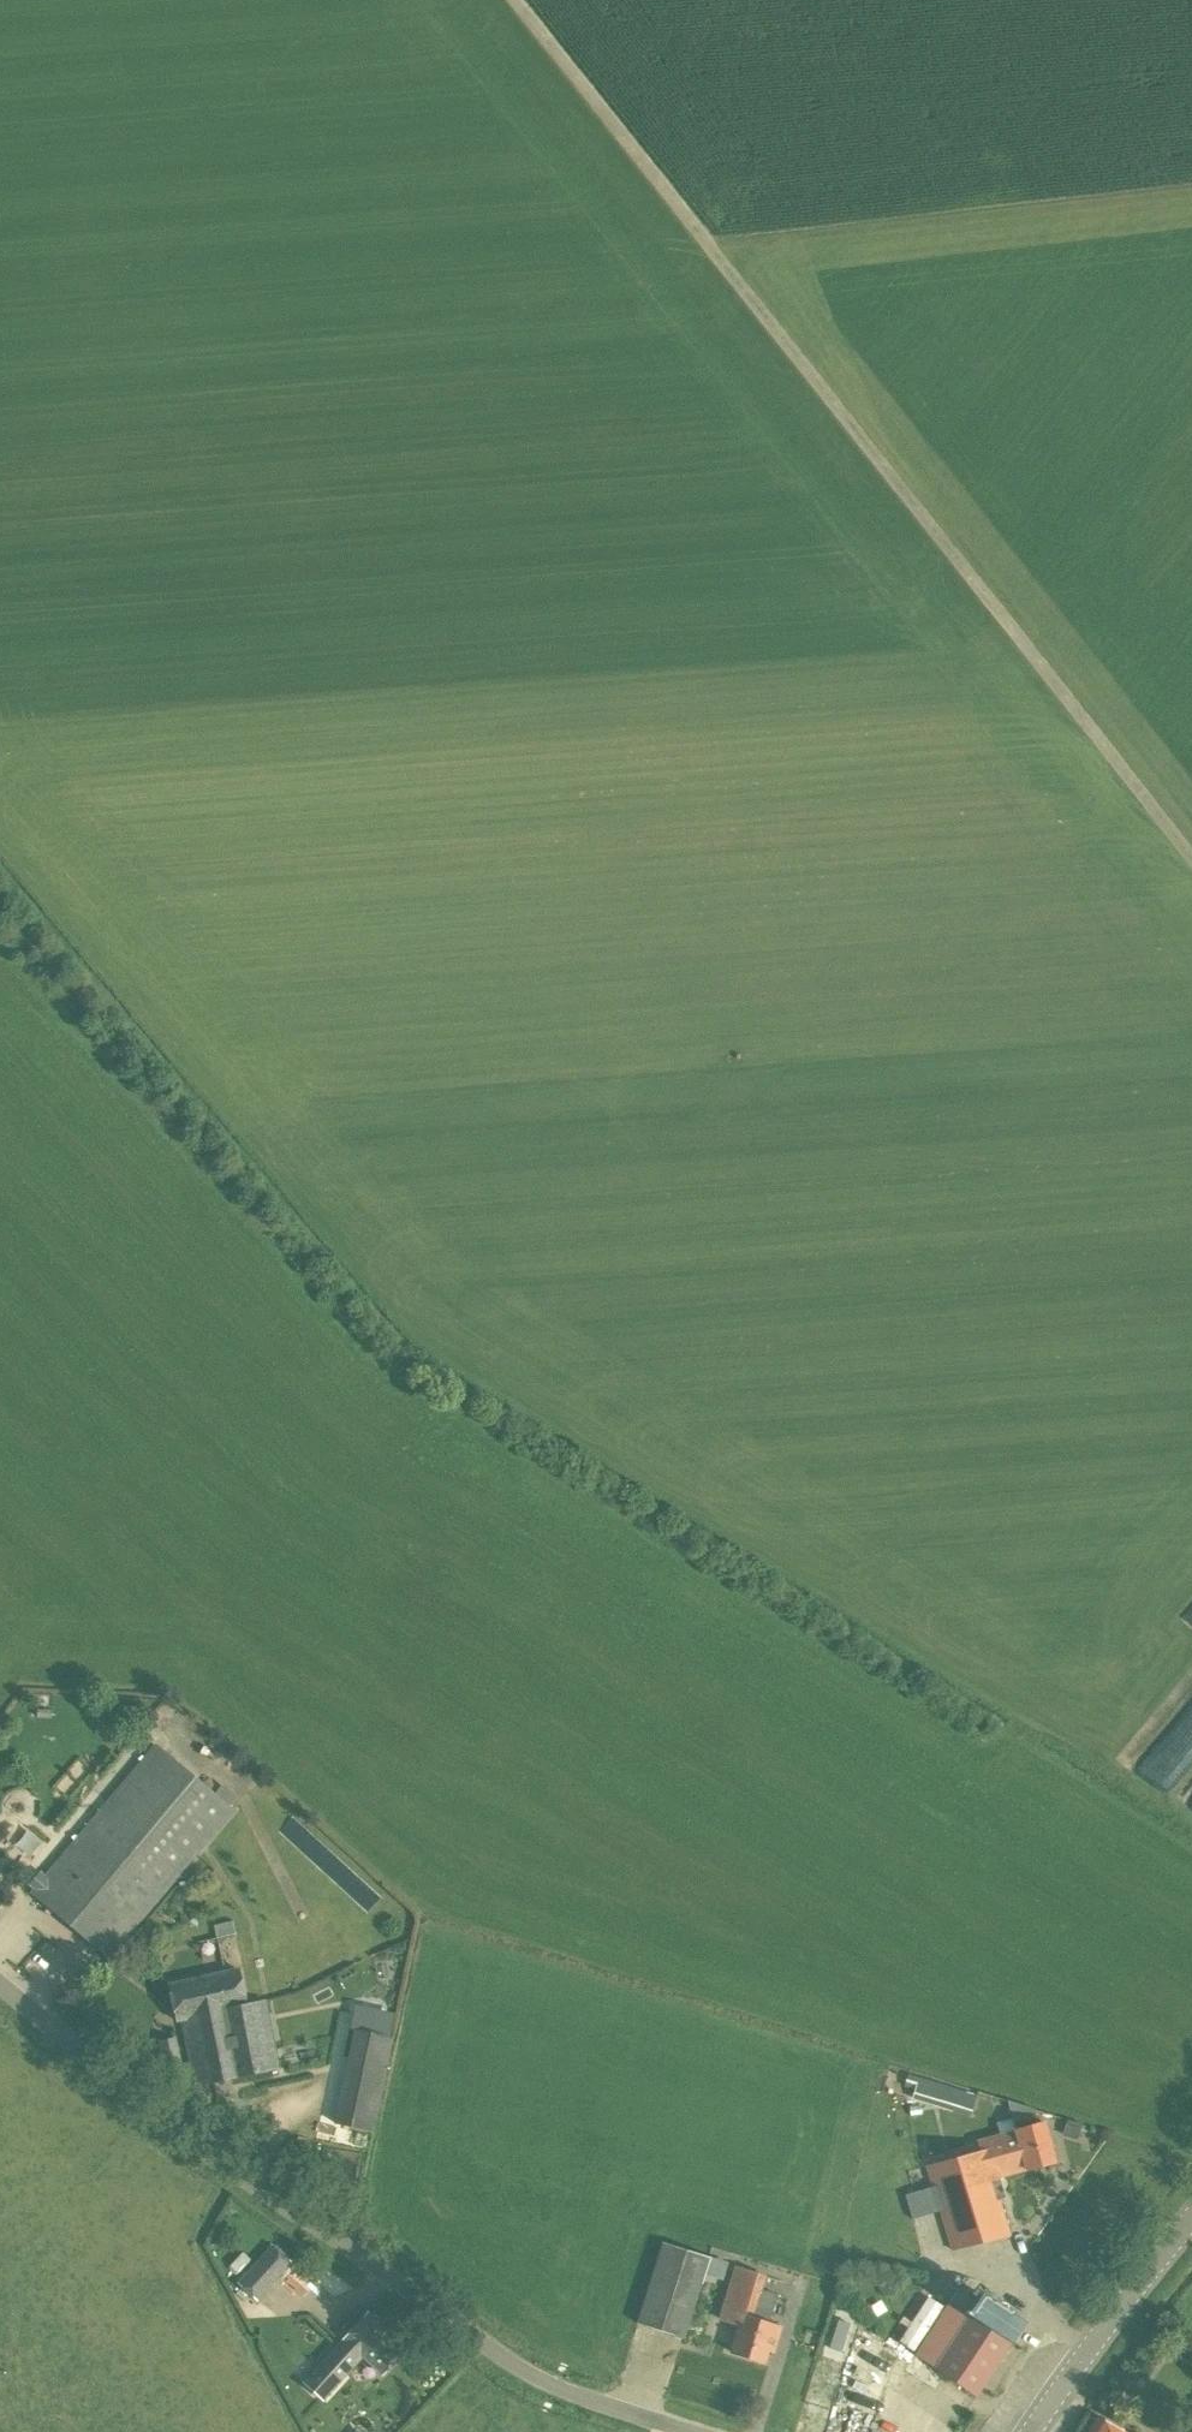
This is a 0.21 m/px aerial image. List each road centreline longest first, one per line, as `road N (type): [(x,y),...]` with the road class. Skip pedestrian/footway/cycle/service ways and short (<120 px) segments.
road 1 (unclassified): [(694,2431),(561,2392),(288,2206),(0,1983)]
road 2 (tertiary): [(1033,2431),(1191,2220)]

